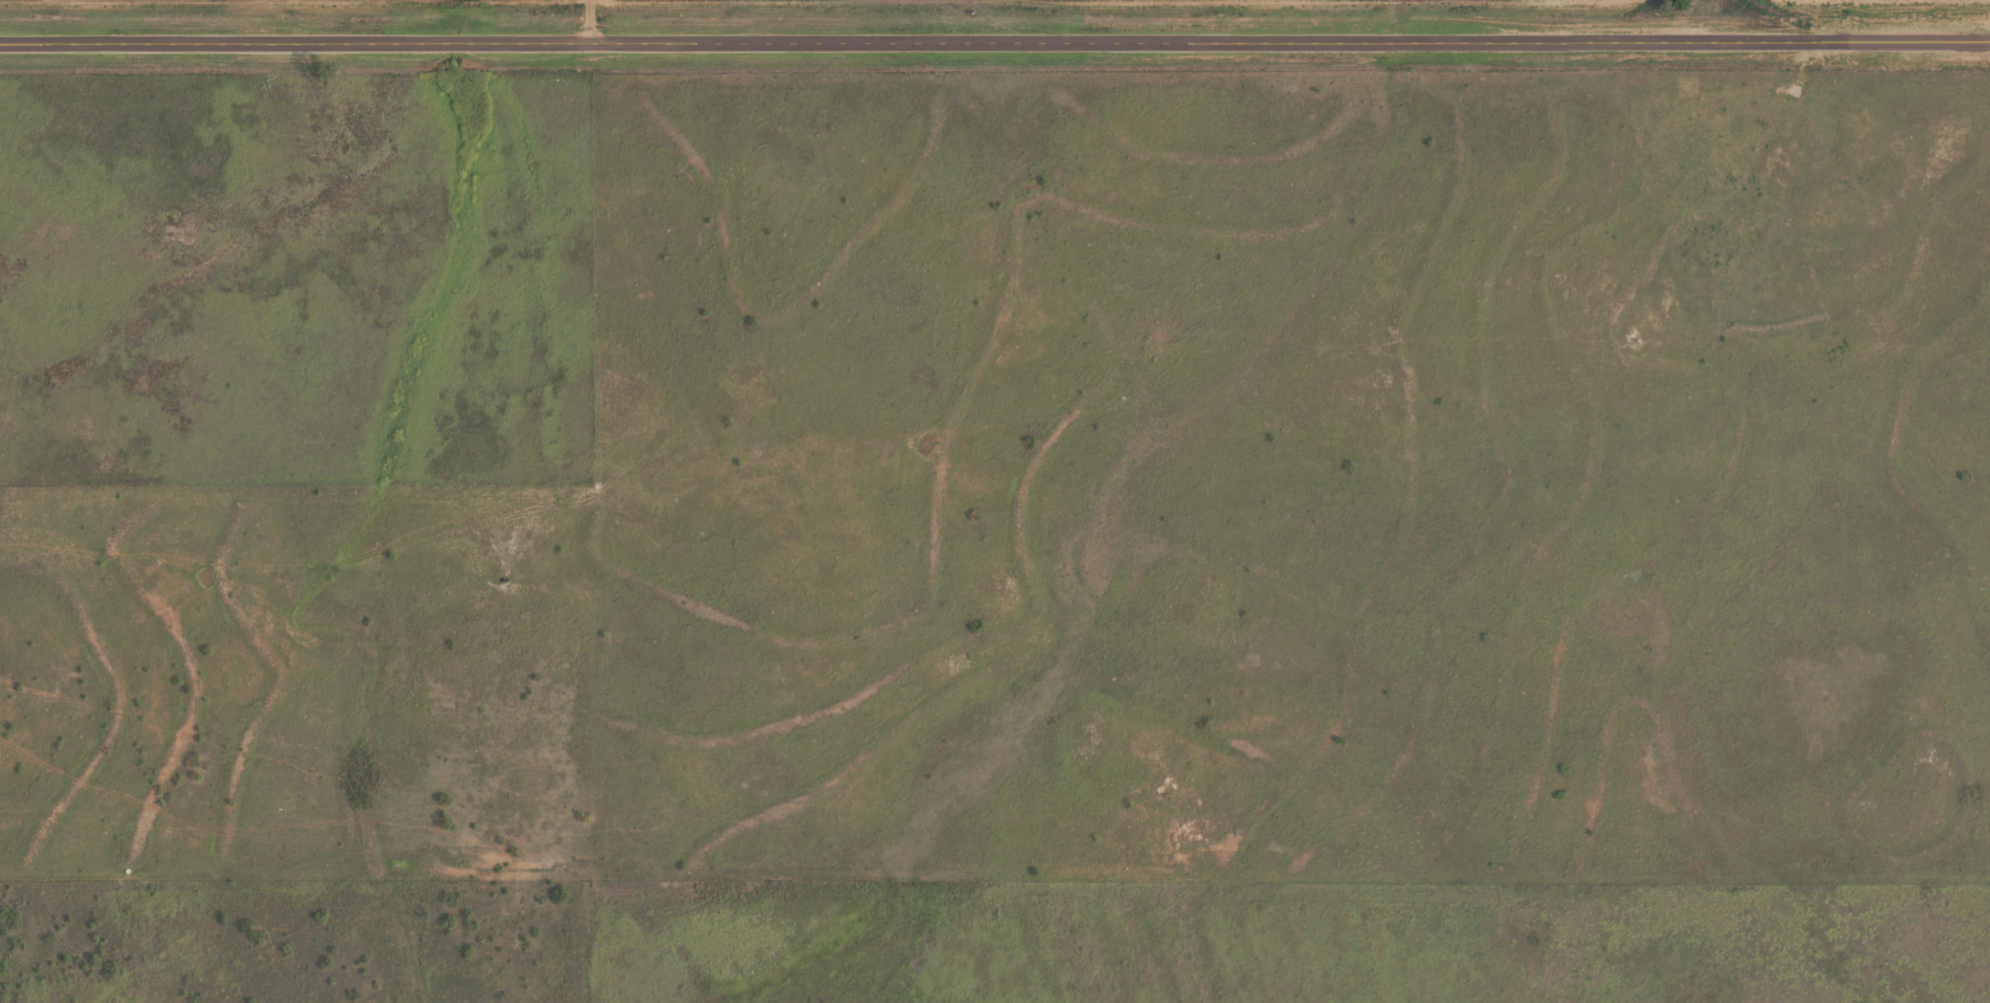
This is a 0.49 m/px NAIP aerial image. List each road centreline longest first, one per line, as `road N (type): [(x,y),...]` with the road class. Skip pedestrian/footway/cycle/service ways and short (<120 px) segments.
road 1 (secondary): [(1989,44),(0,49)]

